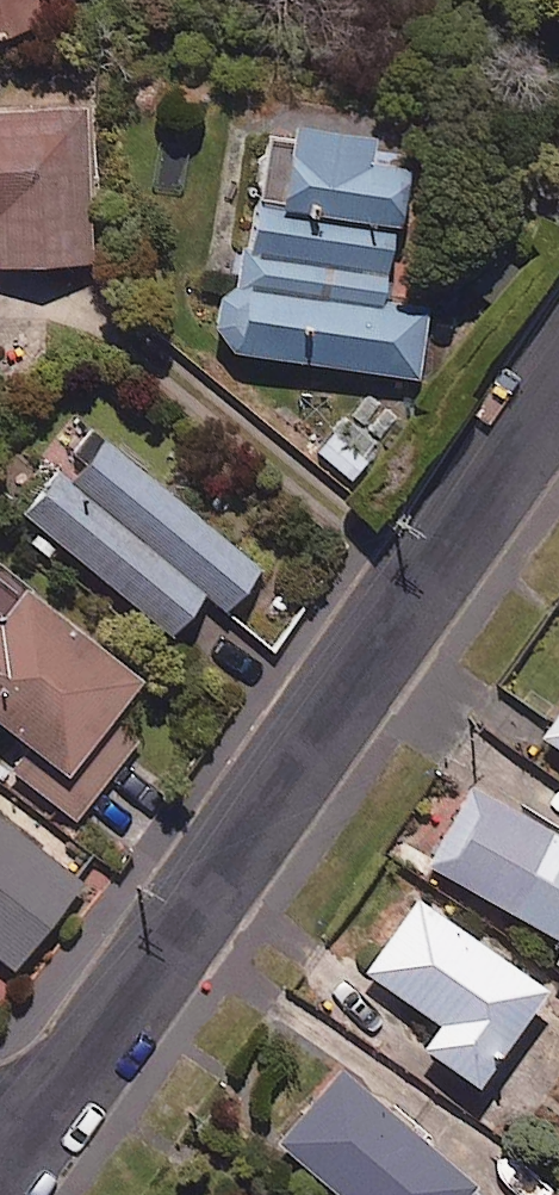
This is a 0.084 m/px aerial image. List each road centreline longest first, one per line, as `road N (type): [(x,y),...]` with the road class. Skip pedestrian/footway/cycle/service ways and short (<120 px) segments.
road 1 (residential): [(558,387),(7,1176)]

